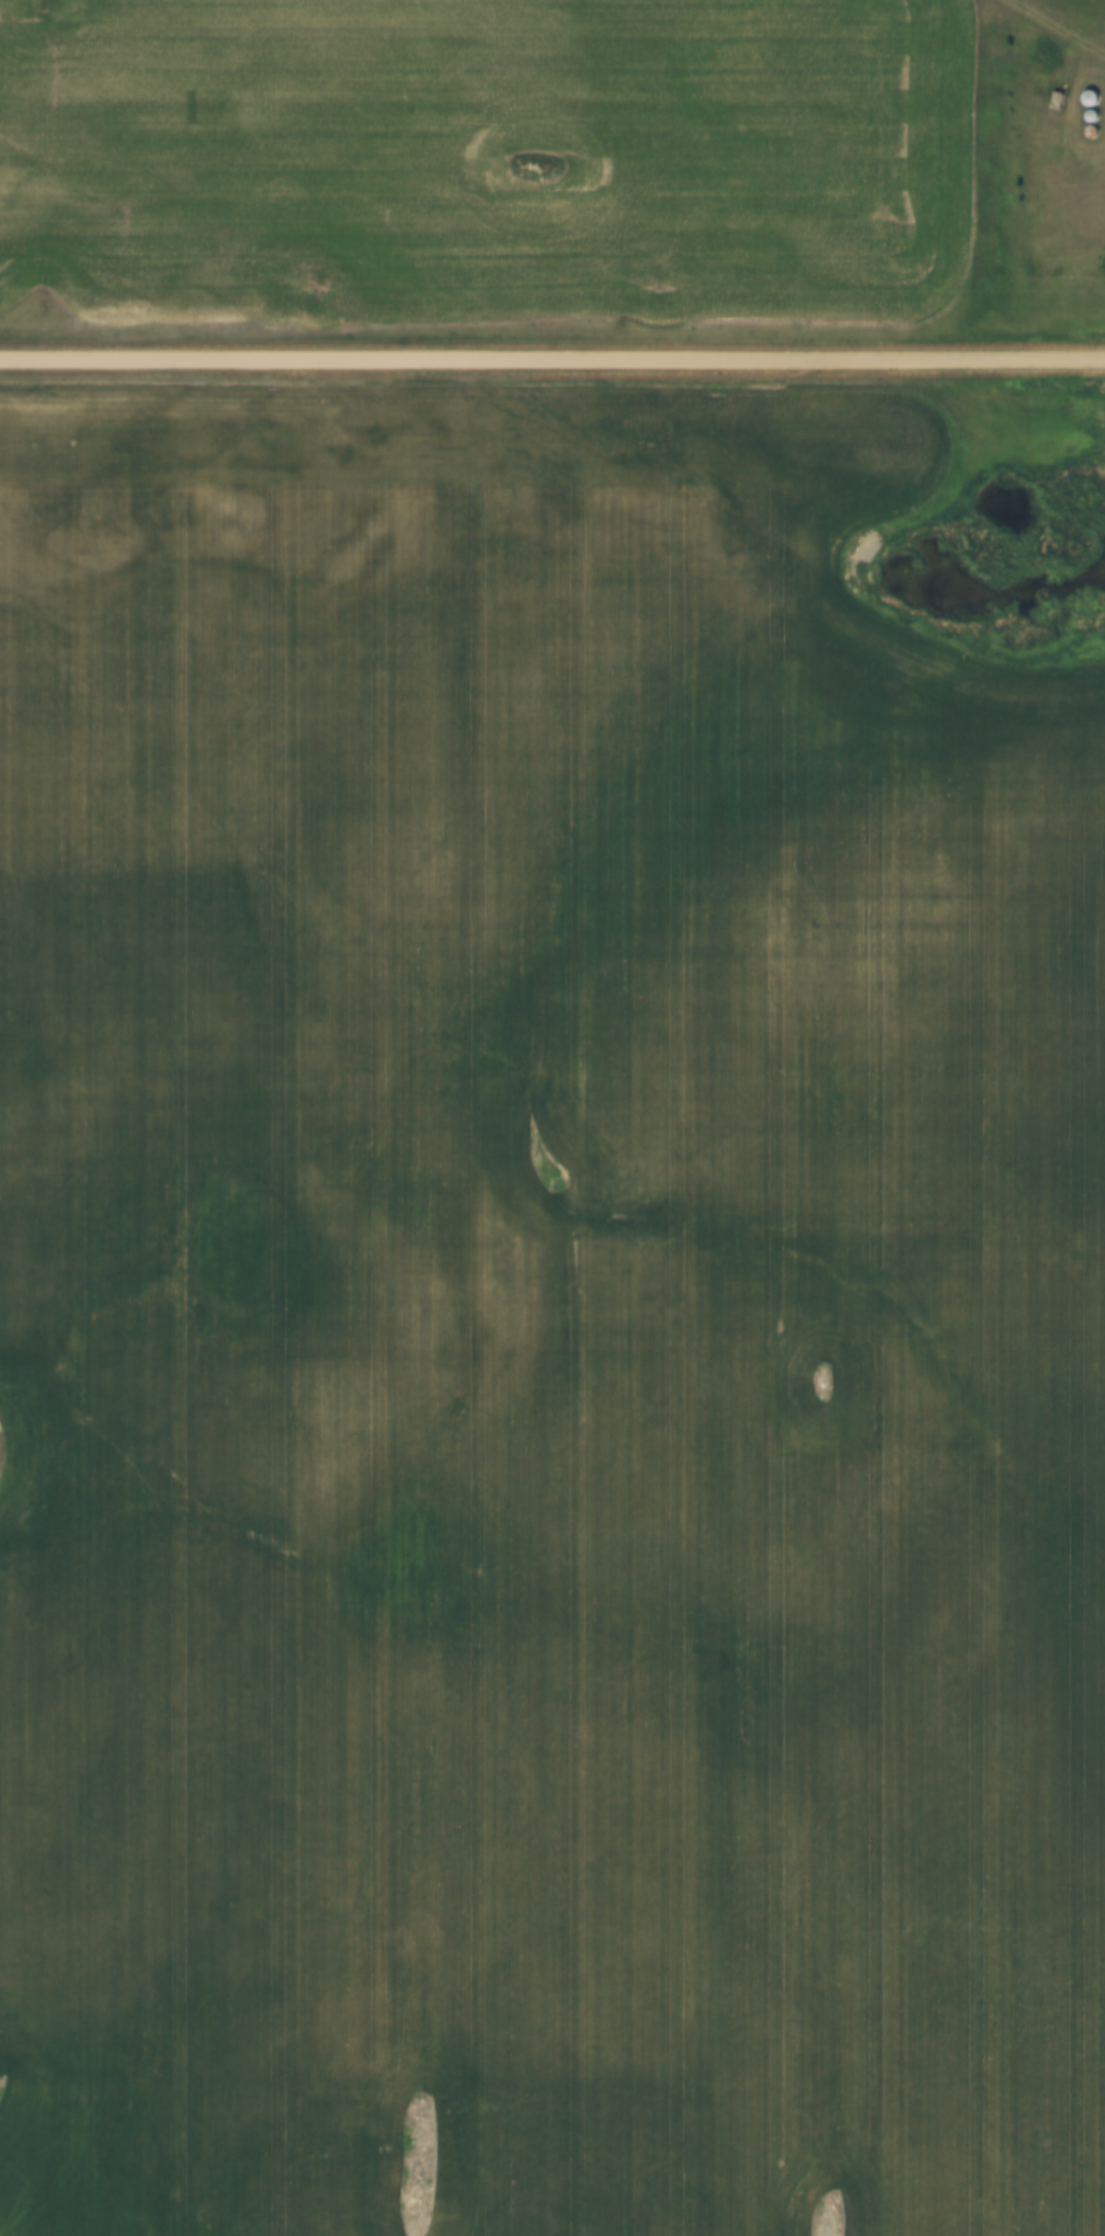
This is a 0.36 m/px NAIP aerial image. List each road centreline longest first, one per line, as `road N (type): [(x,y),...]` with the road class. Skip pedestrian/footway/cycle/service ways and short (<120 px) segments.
road 1 (residential): [(0,355),(1104,357)]

